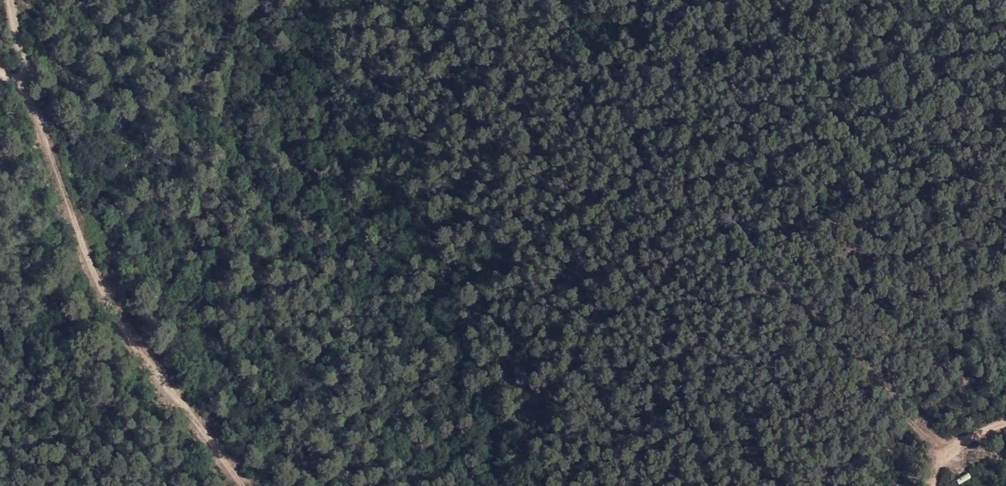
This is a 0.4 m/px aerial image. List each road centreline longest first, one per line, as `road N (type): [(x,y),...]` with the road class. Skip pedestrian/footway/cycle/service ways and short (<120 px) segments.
road 1 (track): [(242,485),(111,310),(25,93),(9,0)]

